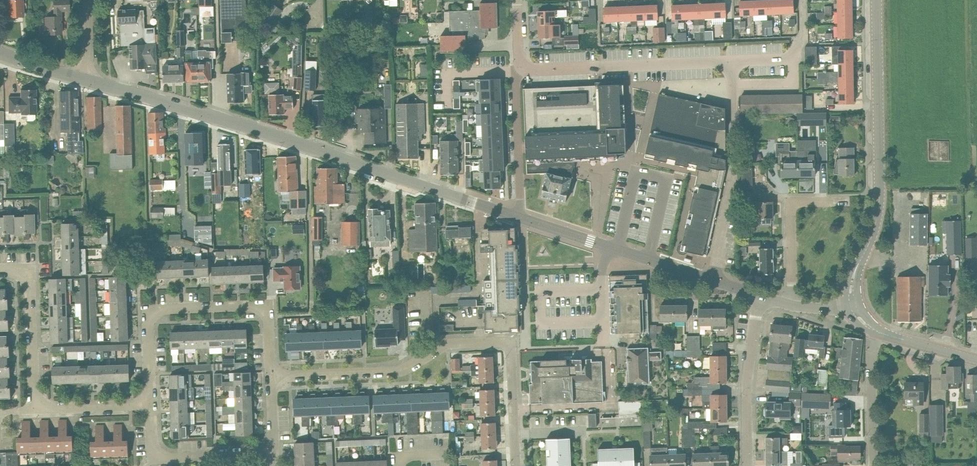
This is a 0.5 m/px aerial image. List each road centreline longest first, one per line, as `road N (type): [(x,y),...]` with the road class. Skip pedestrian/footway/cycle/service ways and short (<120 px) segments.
road 1 (tertiary): [(521,216),(84,80)]
road 2 (tertiary): [(854,309),(854,278),(879,212),(877,0)]
road 3 (residential): [(272,377),(400,370),(448,343),(508,344)]
road 4 (unclassified): [(517,0),(521,216)]
road 5 (unclassified): [(712,279),(735,173),(734,85)]
road 6 (residential): [(272,377),(263,310),(157,311)]
road 7 (residential): [(759,296),(747,390),(748,465)]
road 8 (residential): [(34,410),(29,285),(0,269)]
road 9 (residential): [(792,305),(791,207),(844,201)]
road 10 (residential): [(876,332),(874,465)]
road 11 (residential): [(516,465),(508,344)]

